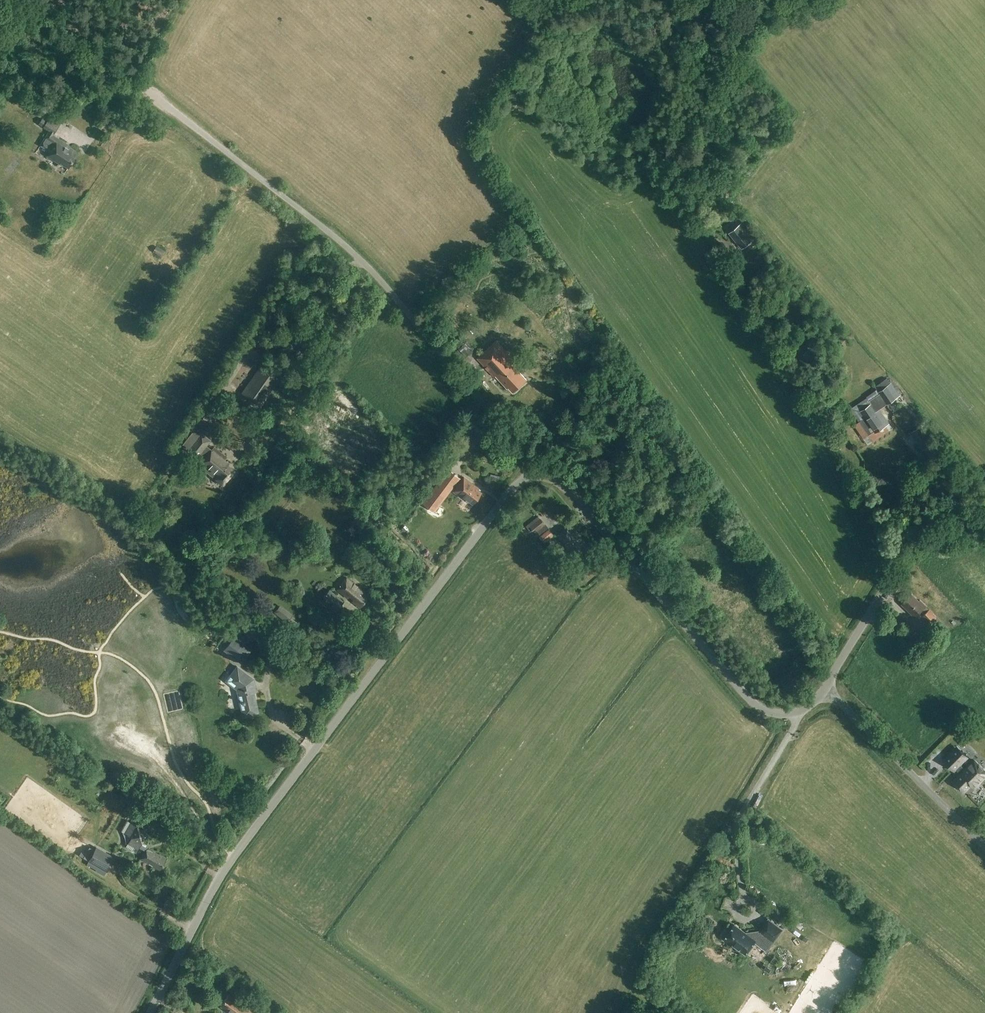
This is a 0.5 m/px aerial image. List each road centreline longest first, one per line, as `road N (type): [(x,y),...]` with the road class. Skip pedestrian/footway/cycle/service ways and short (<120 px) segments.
road 1 (unclassified): [(534,477),(512,488),(236,852),(150,1012)]
road 2 (unclassified): [(534,477),(516,442),(367,267),(134,81)]
road 3 (unclassified): [(826,687),(795,712),(758,708),(565,487),(534,477)]
road 4 (unclassified): [(826,687),(912,548),(984,512)]
road 5 (unclassified): [(826,687),(984,847)]
road 6 (track): [(134,81),(32,0)]

